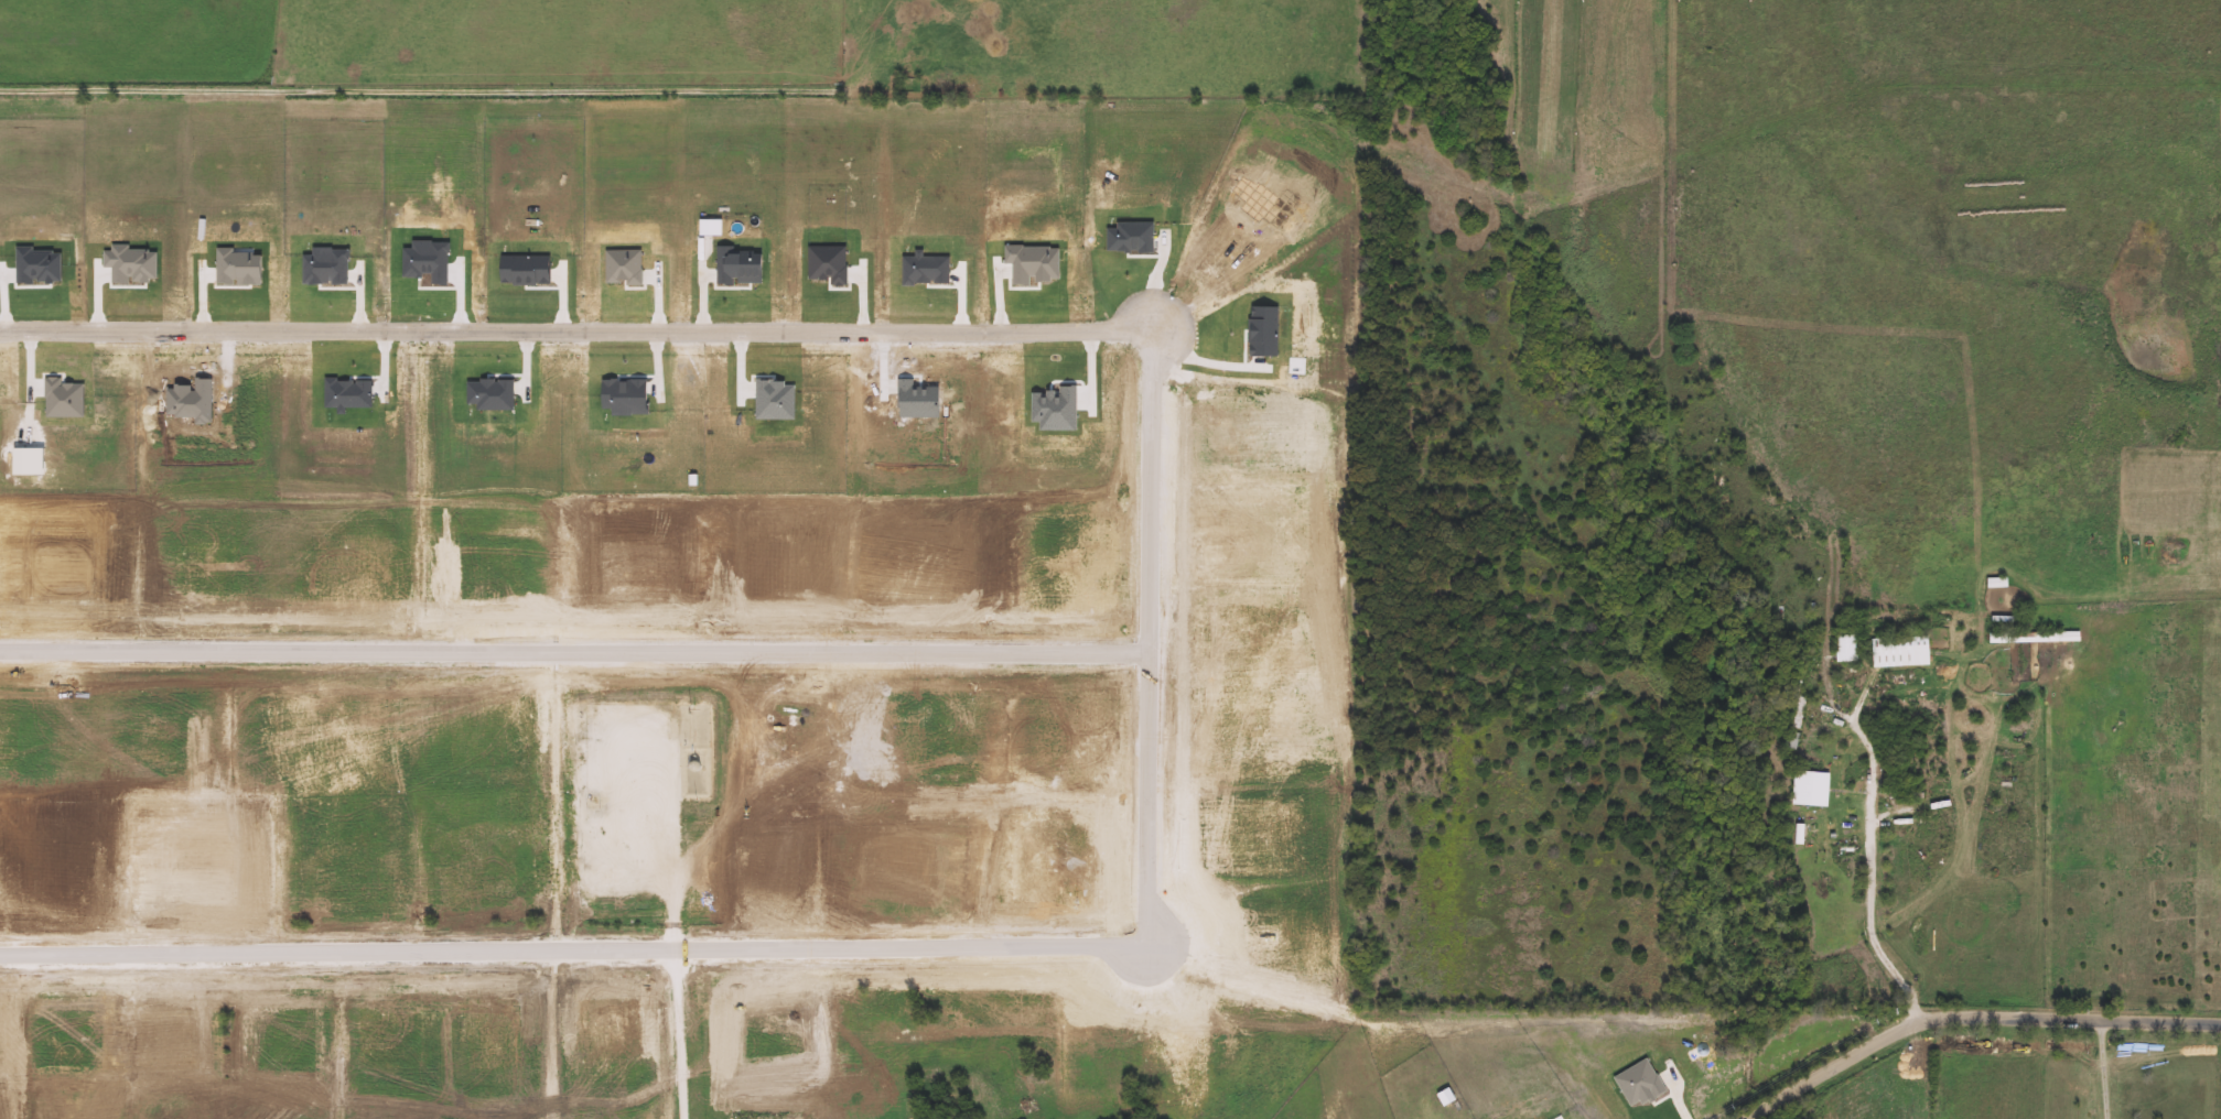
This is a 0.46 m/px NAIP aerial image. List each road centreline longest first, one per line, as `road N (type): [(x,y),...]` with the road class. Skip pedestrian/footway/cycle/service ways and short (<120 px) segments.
road 1 (residential): [(2220,1027),(1951,1020),(1902,1035),(1758,1118)]

